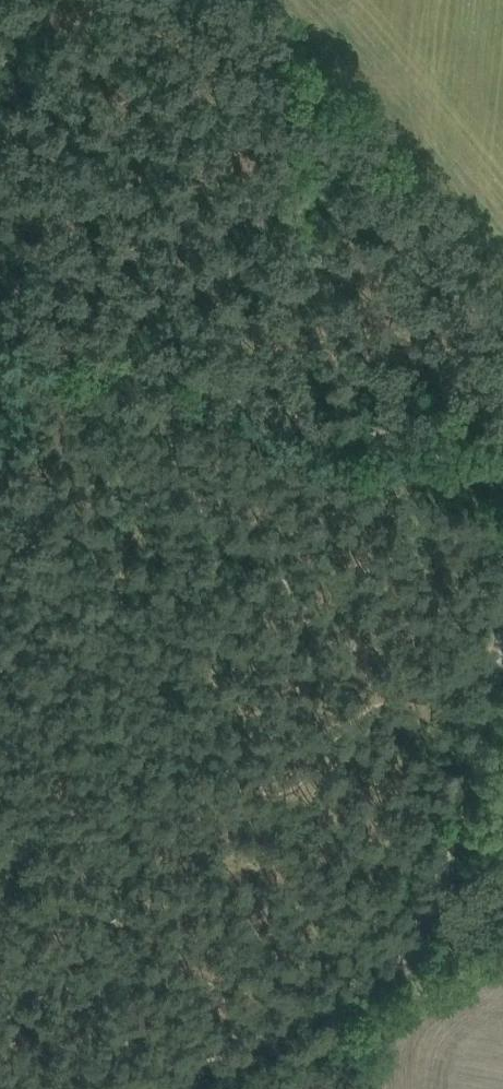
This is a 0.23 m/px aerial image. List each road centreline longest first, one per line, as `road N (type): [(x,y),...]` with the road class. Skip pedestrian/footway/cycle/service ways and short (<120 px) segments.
road 1 (track): [(78,1088),(51,315)]
road 2 (track): [(502,643),(422,953),(145,1088)]
road 3 (track): [(502,476),(0,297)]

